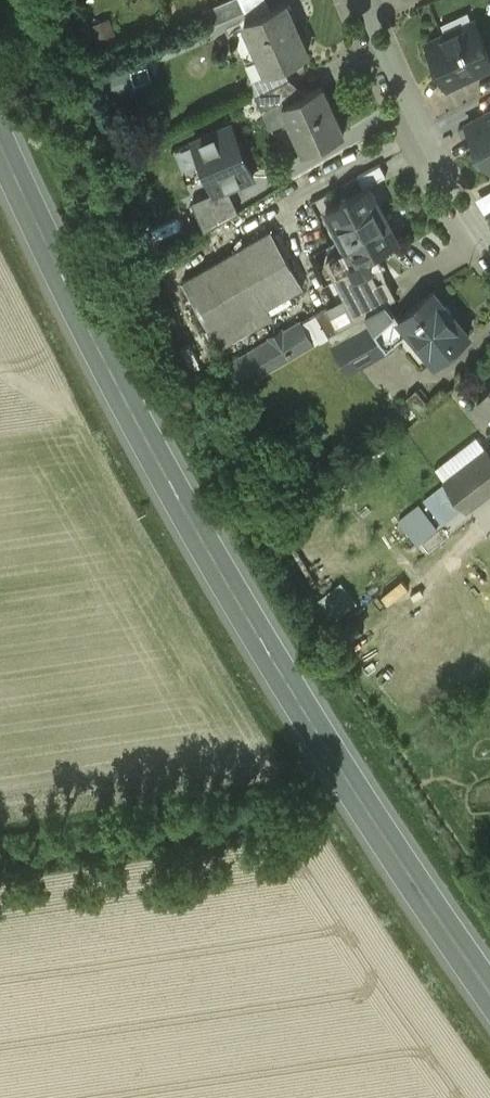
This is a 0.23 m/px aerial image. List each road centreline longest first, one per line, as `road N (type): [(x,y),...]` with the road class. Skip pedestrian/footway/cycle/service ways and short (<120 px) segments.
road 1 (primary): [(0,144),(180,498),(370,814),(489,992)]
road 2 (residential): [(489,257),(419,134),(360,0)]

